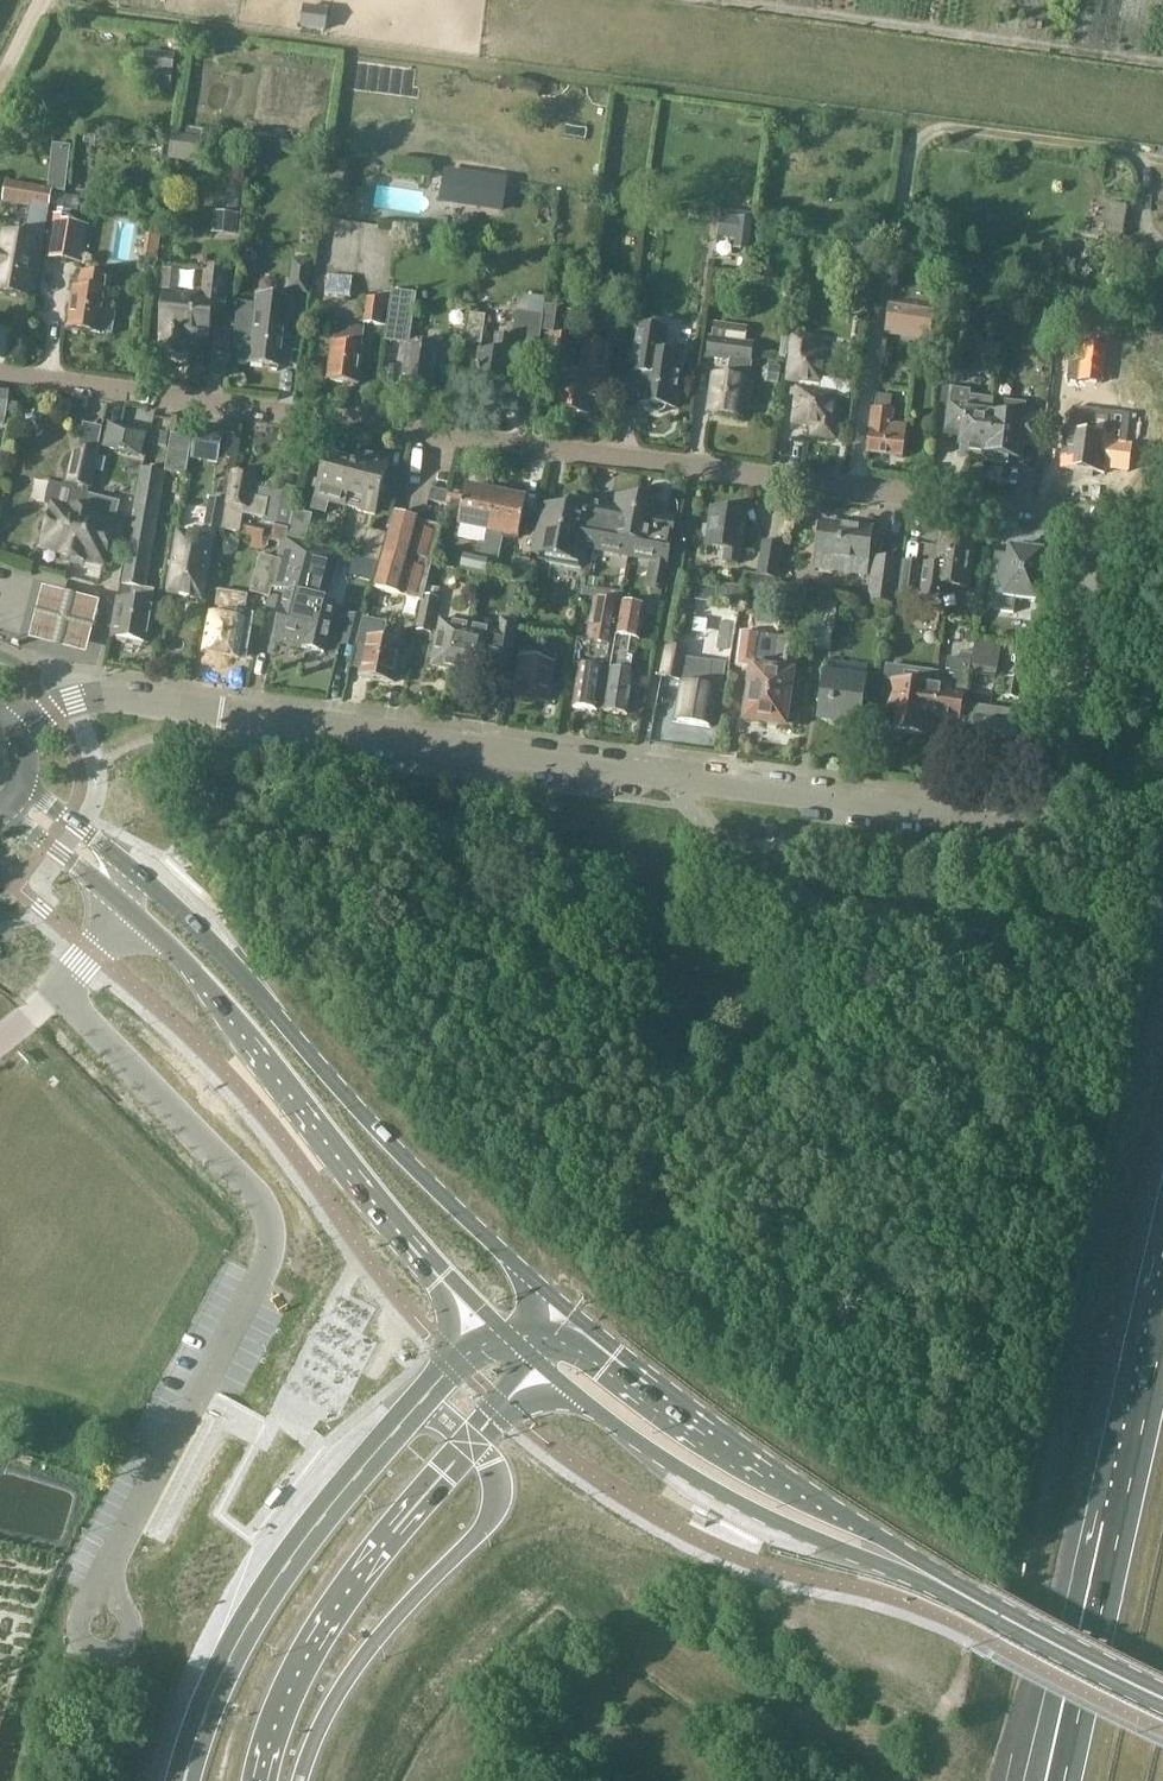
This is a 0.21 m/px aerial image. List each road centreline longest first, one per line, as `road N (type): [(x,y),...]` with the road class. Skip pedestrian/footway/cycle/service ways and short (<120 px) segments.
road 1 (unclassified): [(223,712),(1013,824),(1047,813),(1062,789),(1074,713),(1078,541),(1046,520),(701,471)]
road 2 (secondary): [(559,1302),(399,1153),(208,940),(121,860),(24,787)]
road 3 (secondary): [(9,810),(193,969),(393,1214),(503,1332)]
road 4 (residential): [(701,471),(0,374)]
road 5 (motorway): [(503,1332),(438,1382),(298,1546),(237,1642),(183,1780)]
road 6 (motorway): [(260,1780),(283,1709),(335,1611),(542,1363)]
road 7 (secondary): [(929,1576),(559,1302)]
road 8 (track): [(1162,64),(718,0)]
road 9 (secondary): [(542,1363),(674,1466),(757,1512),(929,1576)]
road 10 (motorway): [(1162,1339),(1067,1770)]
road 11 (secondary): [(929,1576),(1162,1694)]
road 12 (unclassified): [(223,712),(95,697),(57,713)]

